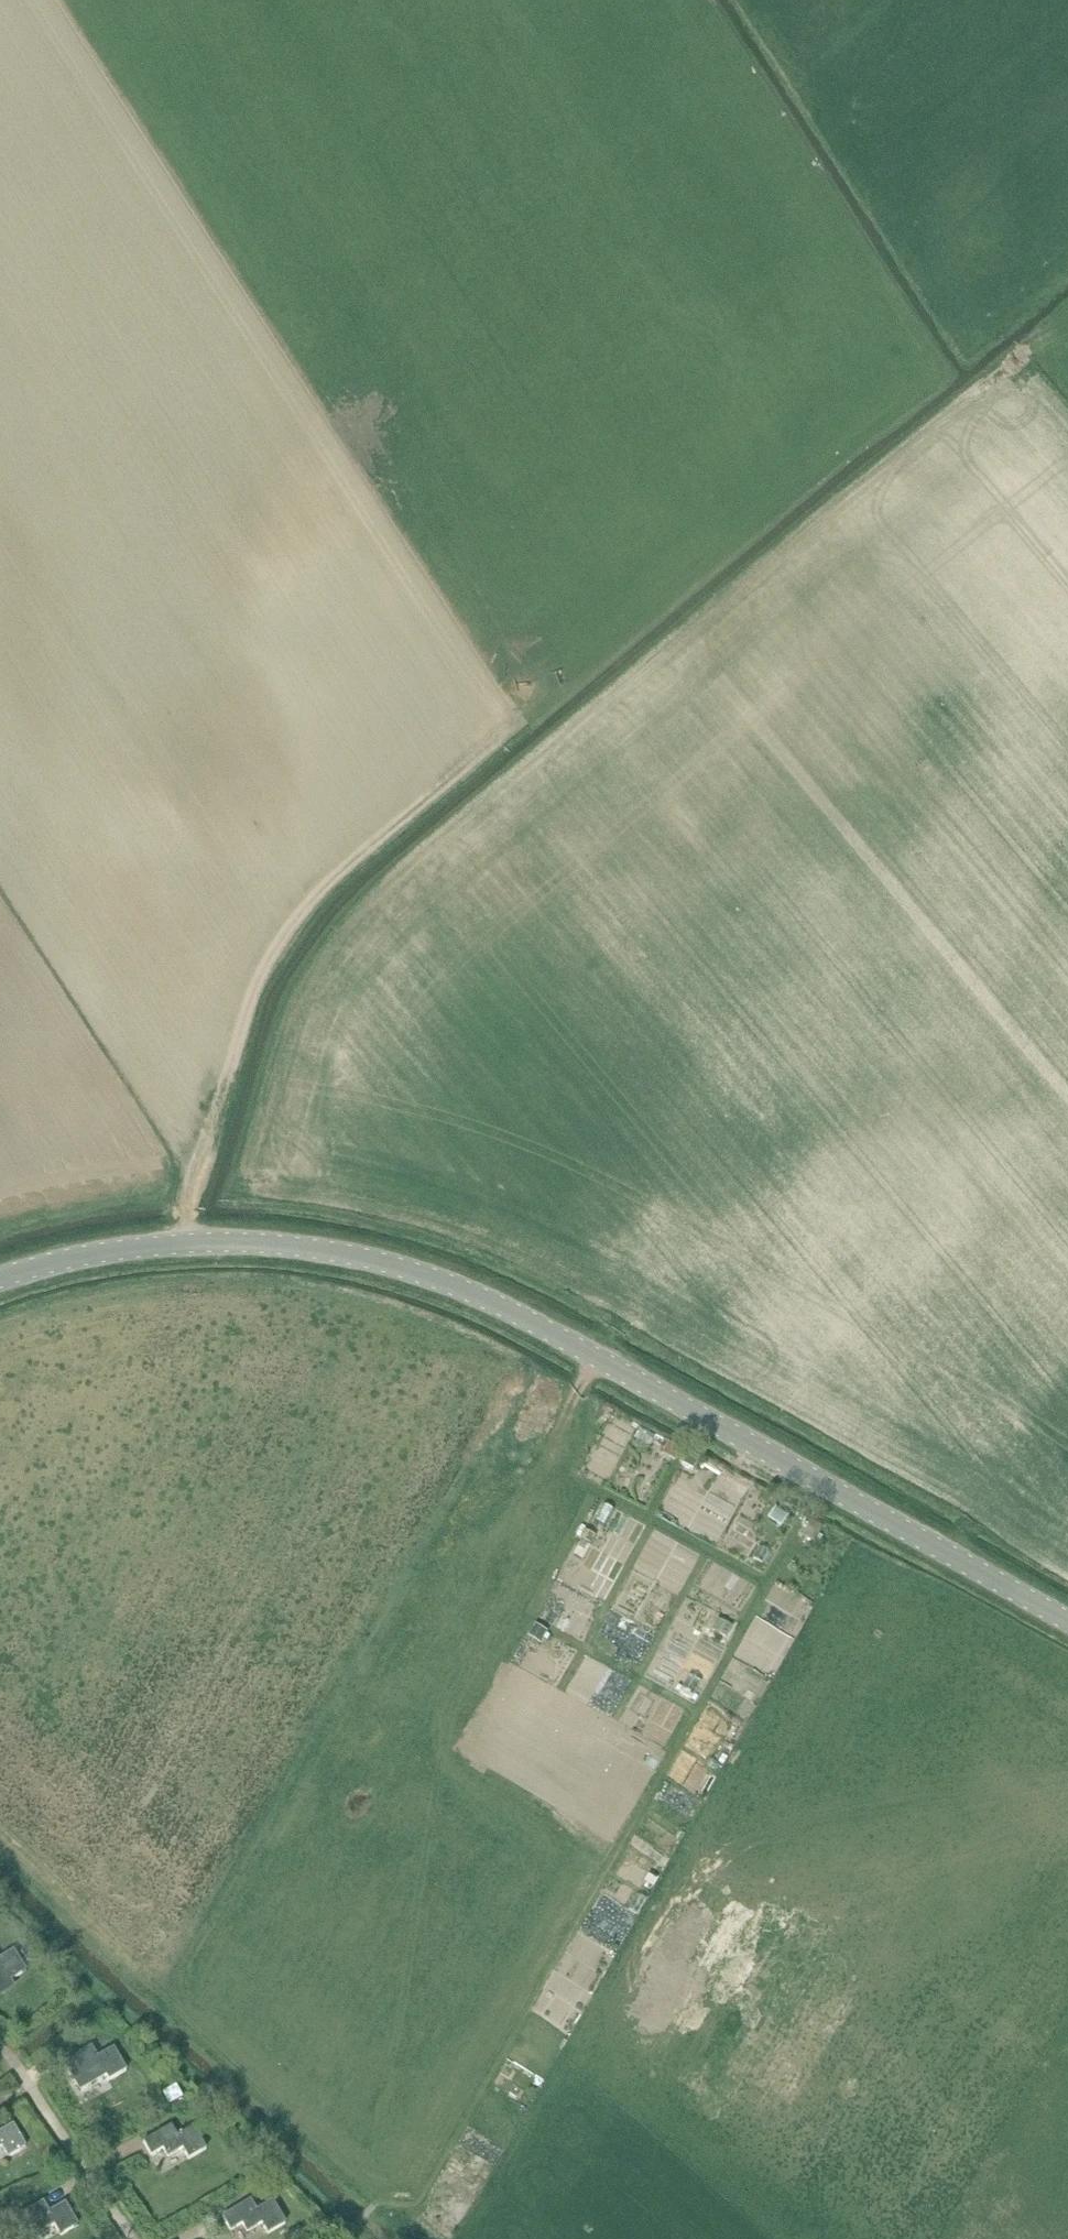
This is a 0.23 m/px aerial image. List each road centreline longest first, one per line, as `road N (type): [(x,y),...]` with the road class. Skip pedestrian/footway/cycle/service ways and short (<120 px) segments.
road 1 (tertiary): [(0,1284),(79,1261),(175,1247),(276,1249),(382,1267),(516,1318),(1067,1625)]

